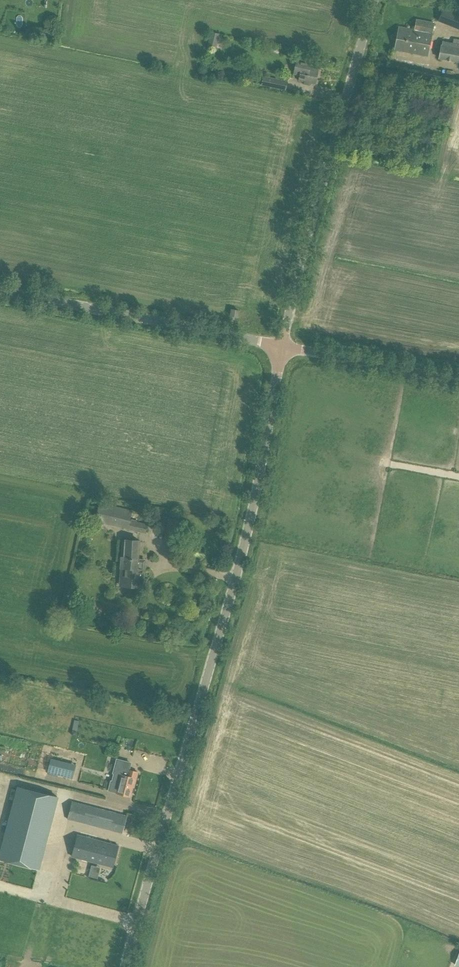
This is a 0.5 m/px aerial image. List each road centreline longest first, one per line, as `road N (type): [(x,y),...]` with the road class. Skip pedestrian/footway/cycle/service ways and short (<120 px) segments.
road 1 (tertiary): [(127,966),(248,535),(283,345)]
road 2 (tertiary): [(283,345),(375,0)]
road 3 (residential): [(283,345),(0,292)]
road 4 (unclassified): [(458,381),(283,345)]

